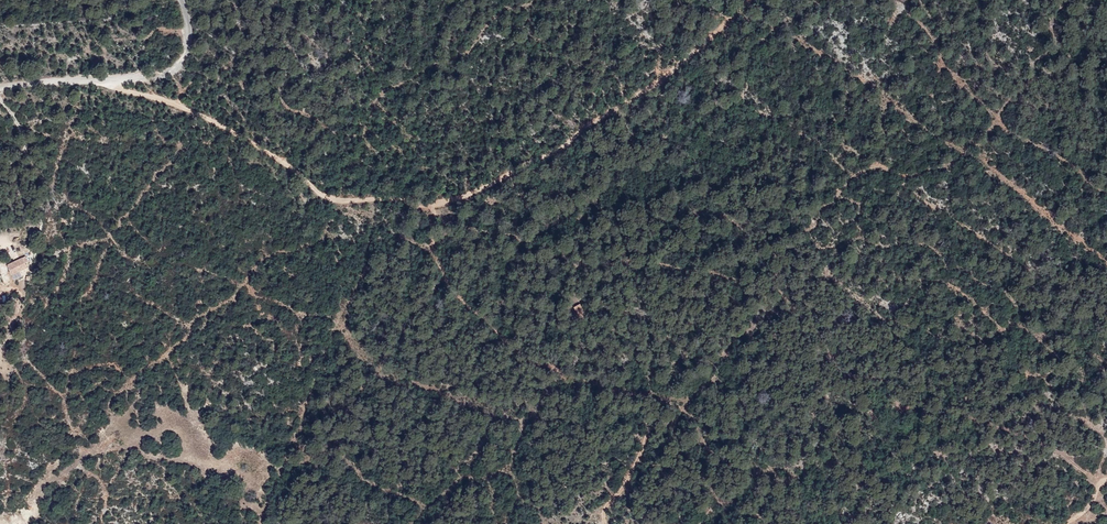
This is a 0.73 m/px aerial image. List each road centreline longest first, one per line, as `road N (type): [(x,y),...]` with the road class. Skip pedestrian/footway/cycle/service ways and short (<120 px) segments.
road 1 (track): [(98,80),(218,126),(338,201),(397,198),(433,211),(555,153),(626,106),(736,14)]

